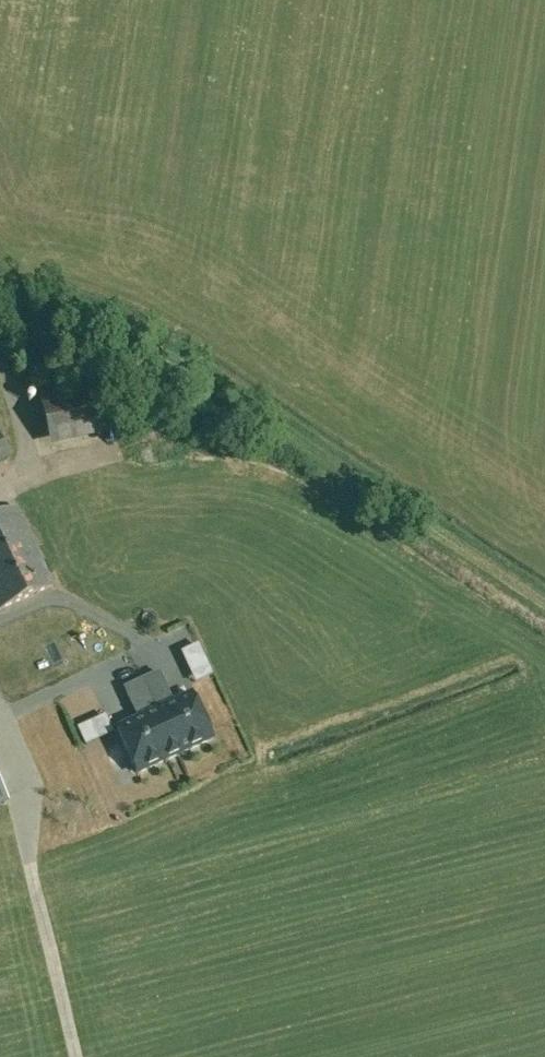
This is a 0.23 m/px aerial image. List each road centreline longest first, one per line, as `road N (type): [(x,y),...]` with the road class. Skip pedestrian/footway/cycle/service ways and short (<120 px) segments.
road 1 (track): [(544,603),(145,339),(0,296)]

